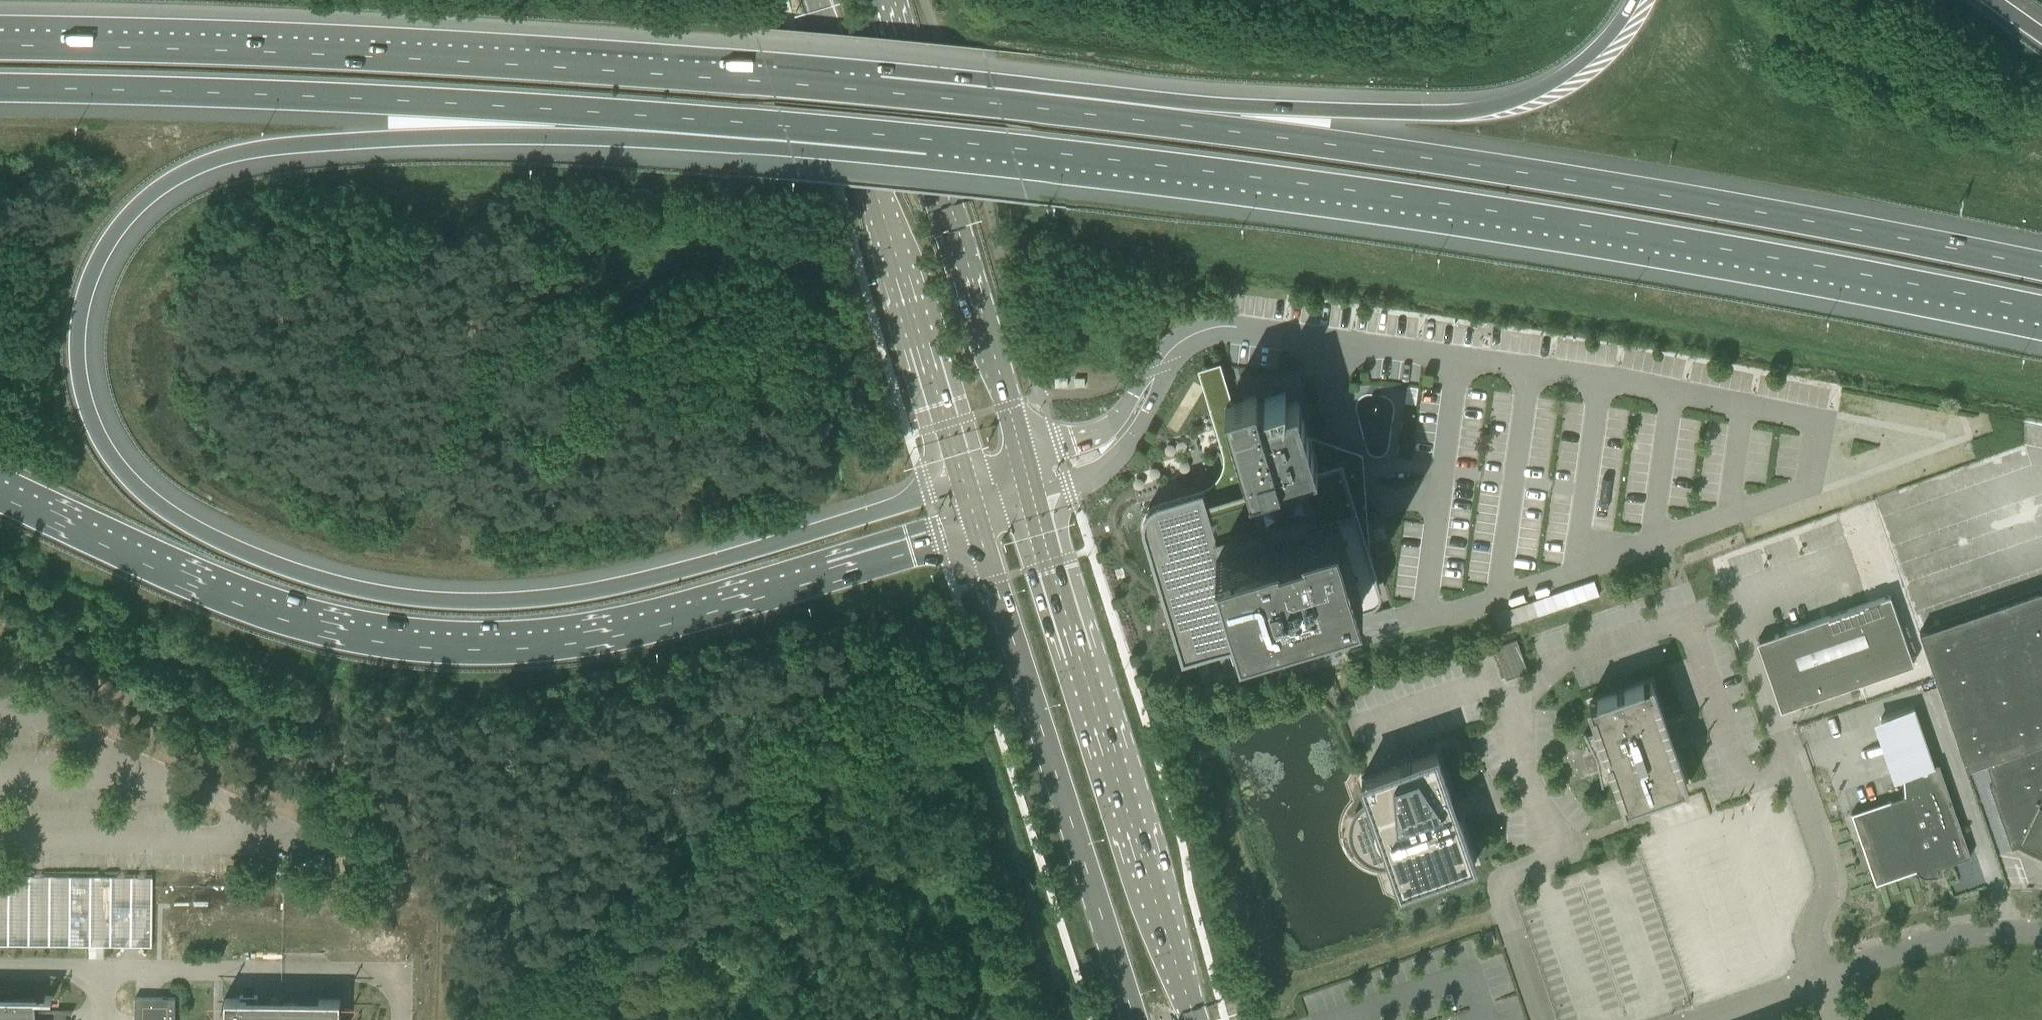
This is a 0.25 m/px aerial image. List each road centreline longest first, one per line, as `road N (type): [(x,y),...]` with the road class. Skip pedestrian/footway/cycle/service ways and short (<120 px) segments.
road 1 (motorway): [(963,484),(657,576),(549,596),(459,600),(307,575),(219,541),(183,517),(129,462),(96,394),(89,315),(122,229),(173,181),(206,163),(286,143),(637,114)]
road 2 (motorway): [(637,114),(1257,178),(1610,229),(2041,311)]
road 3 (motorway): [(1172,123),(766,83),(0,49)]
road 4 (motorway): [(0,471),(297,602),(460,627),(628,610),(972,511)]
road 5 (motorway): [(2041,267),(1669,197),(1172,123)]
road 6 (motorway): [(0,89),(637,114)]
road 7 (secondary): [(1194,1019),(1032,495)]
road 8 (secondary): [(972,511),(1130,1019)]
road 9 (motorway): [(1640,0),(1602,55),(1568,80),(1515,101),(1448,112),(1333,109),(1172,123)]
road 10 (primary): [(813,0),(963,484)]
road 11 (primary): [(1024,464),(883,0)]
road 12 (unclassified): [(2041,930),(1946,935),(1819,979)]
road 13 (unclassified): [(1819,979),(1805,936),(1831,886),(1791,773)]
road 14 (unclassified): [(1543,1019),(1496,884),(1558,863)]
road 15 (unclassified): [(1819,979),(1705,1019)]

